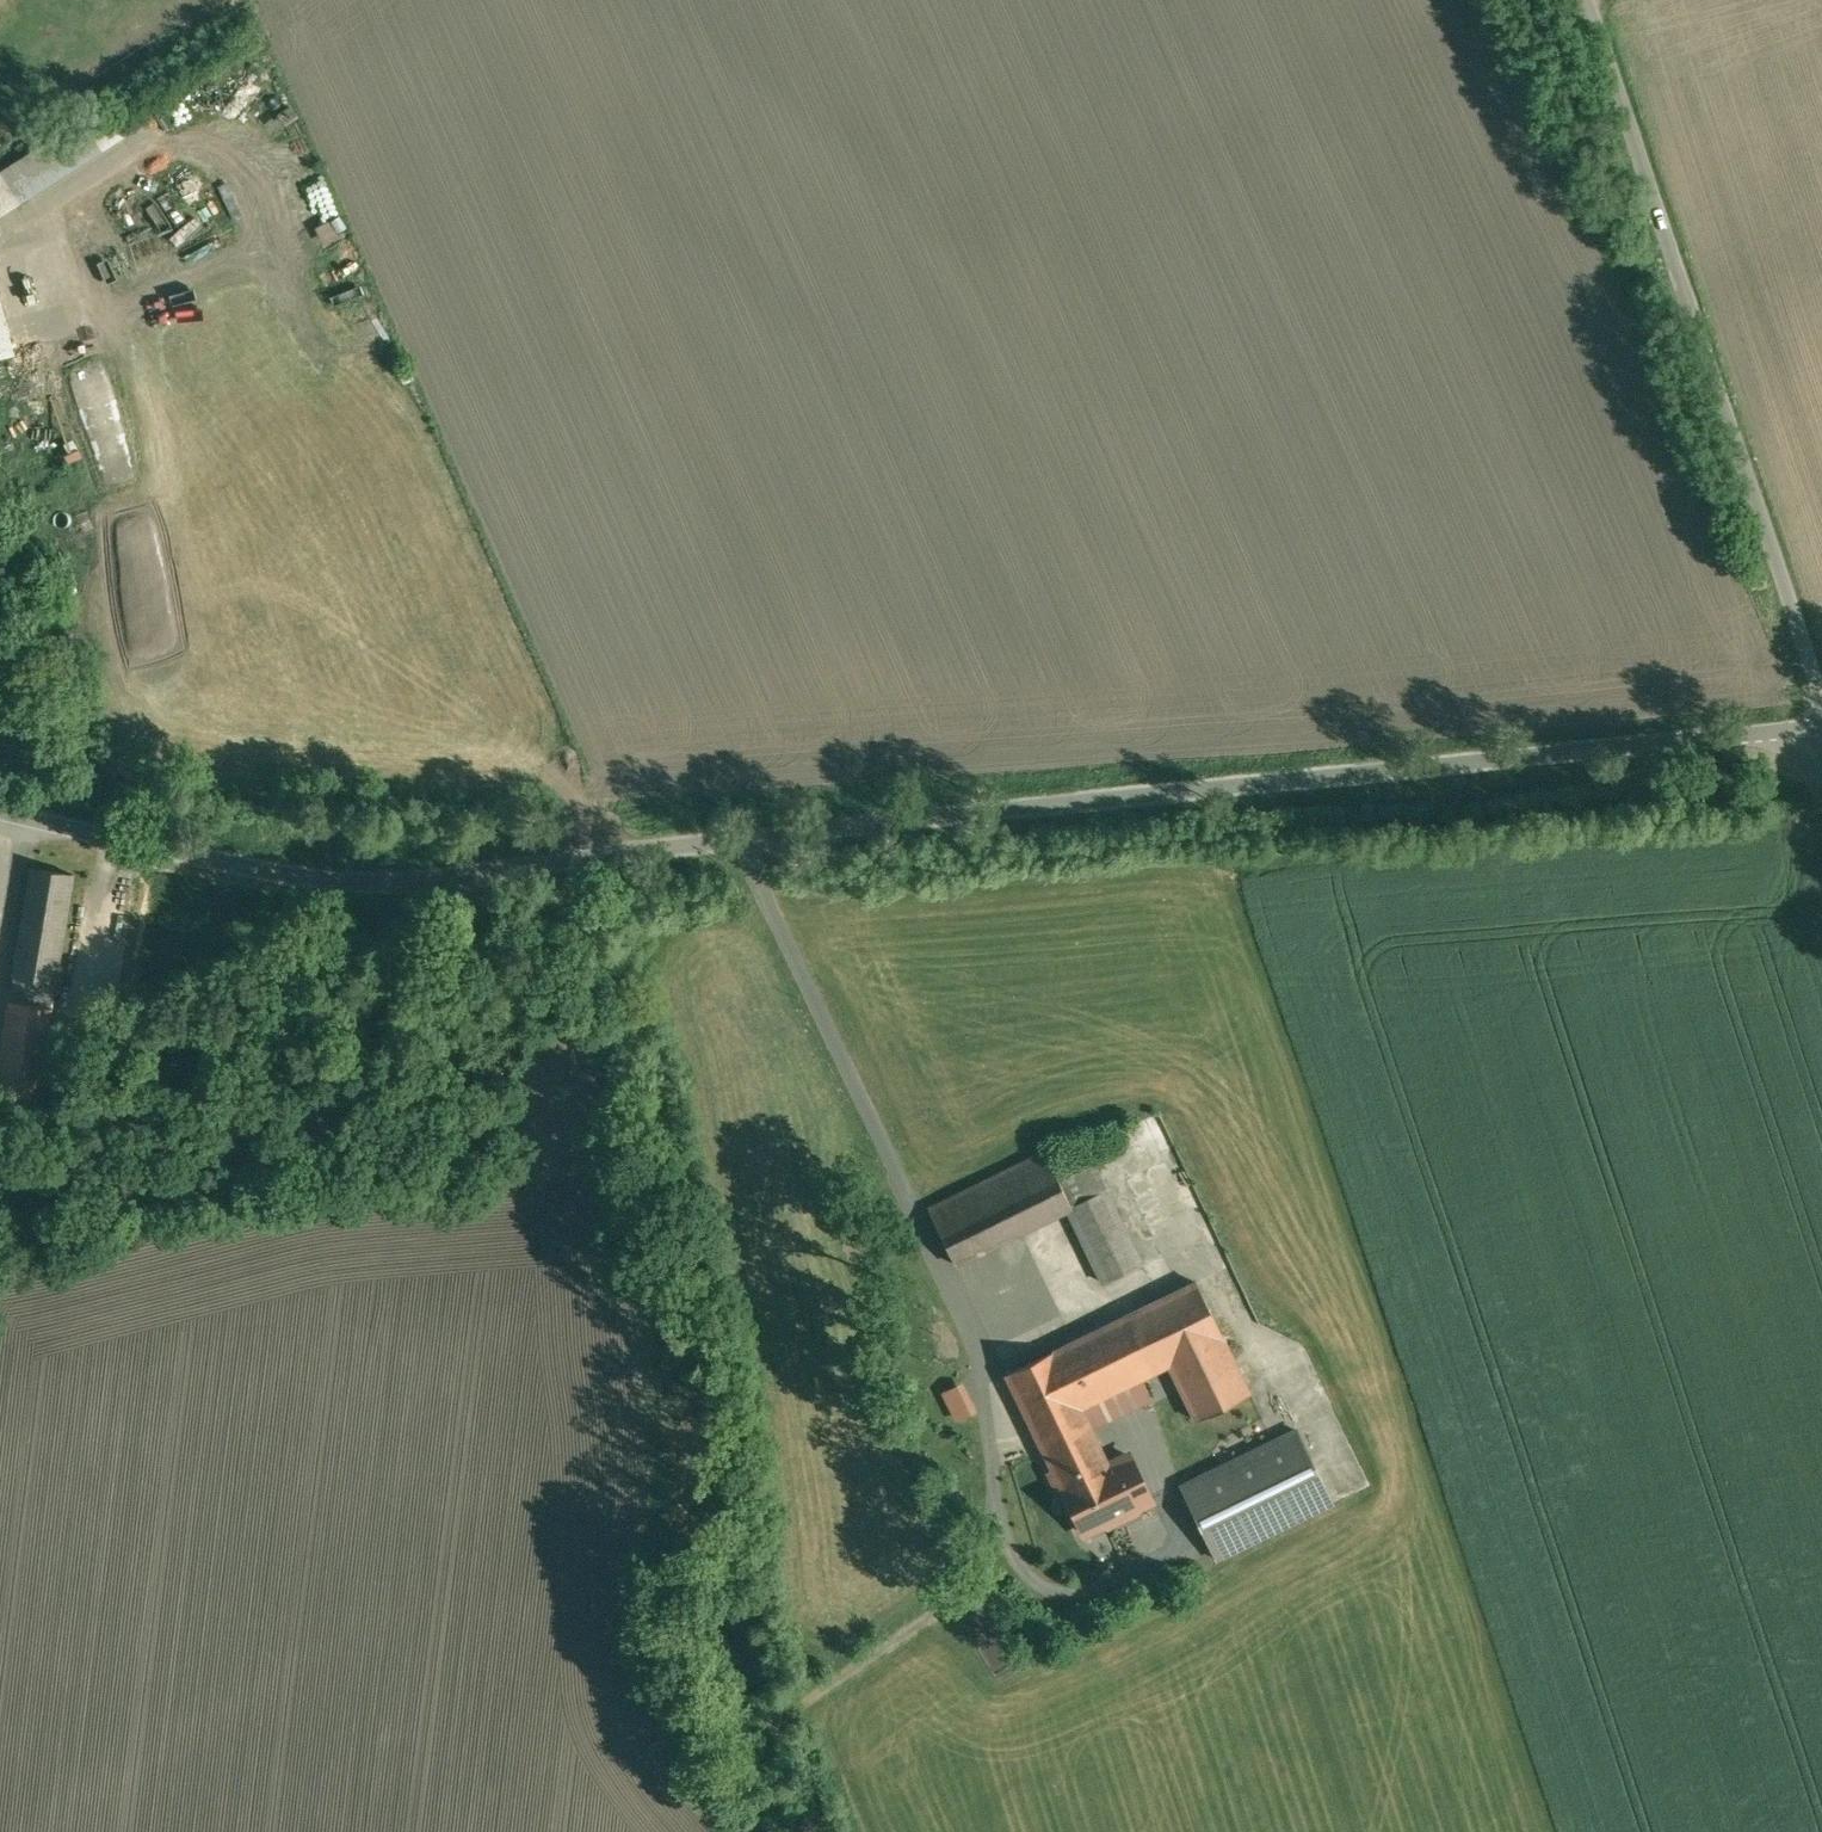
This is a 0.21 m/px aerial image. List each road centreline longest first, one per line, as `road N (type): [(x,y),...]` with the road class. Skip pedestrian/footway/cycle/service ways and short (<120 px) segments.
road 1 (tertiary): [(1821,728),(587,854),(476,875),(366,880),(241,865),(0,811)]
road 2 (residential): [(1821,717),(1686,302),(1567,0)]

